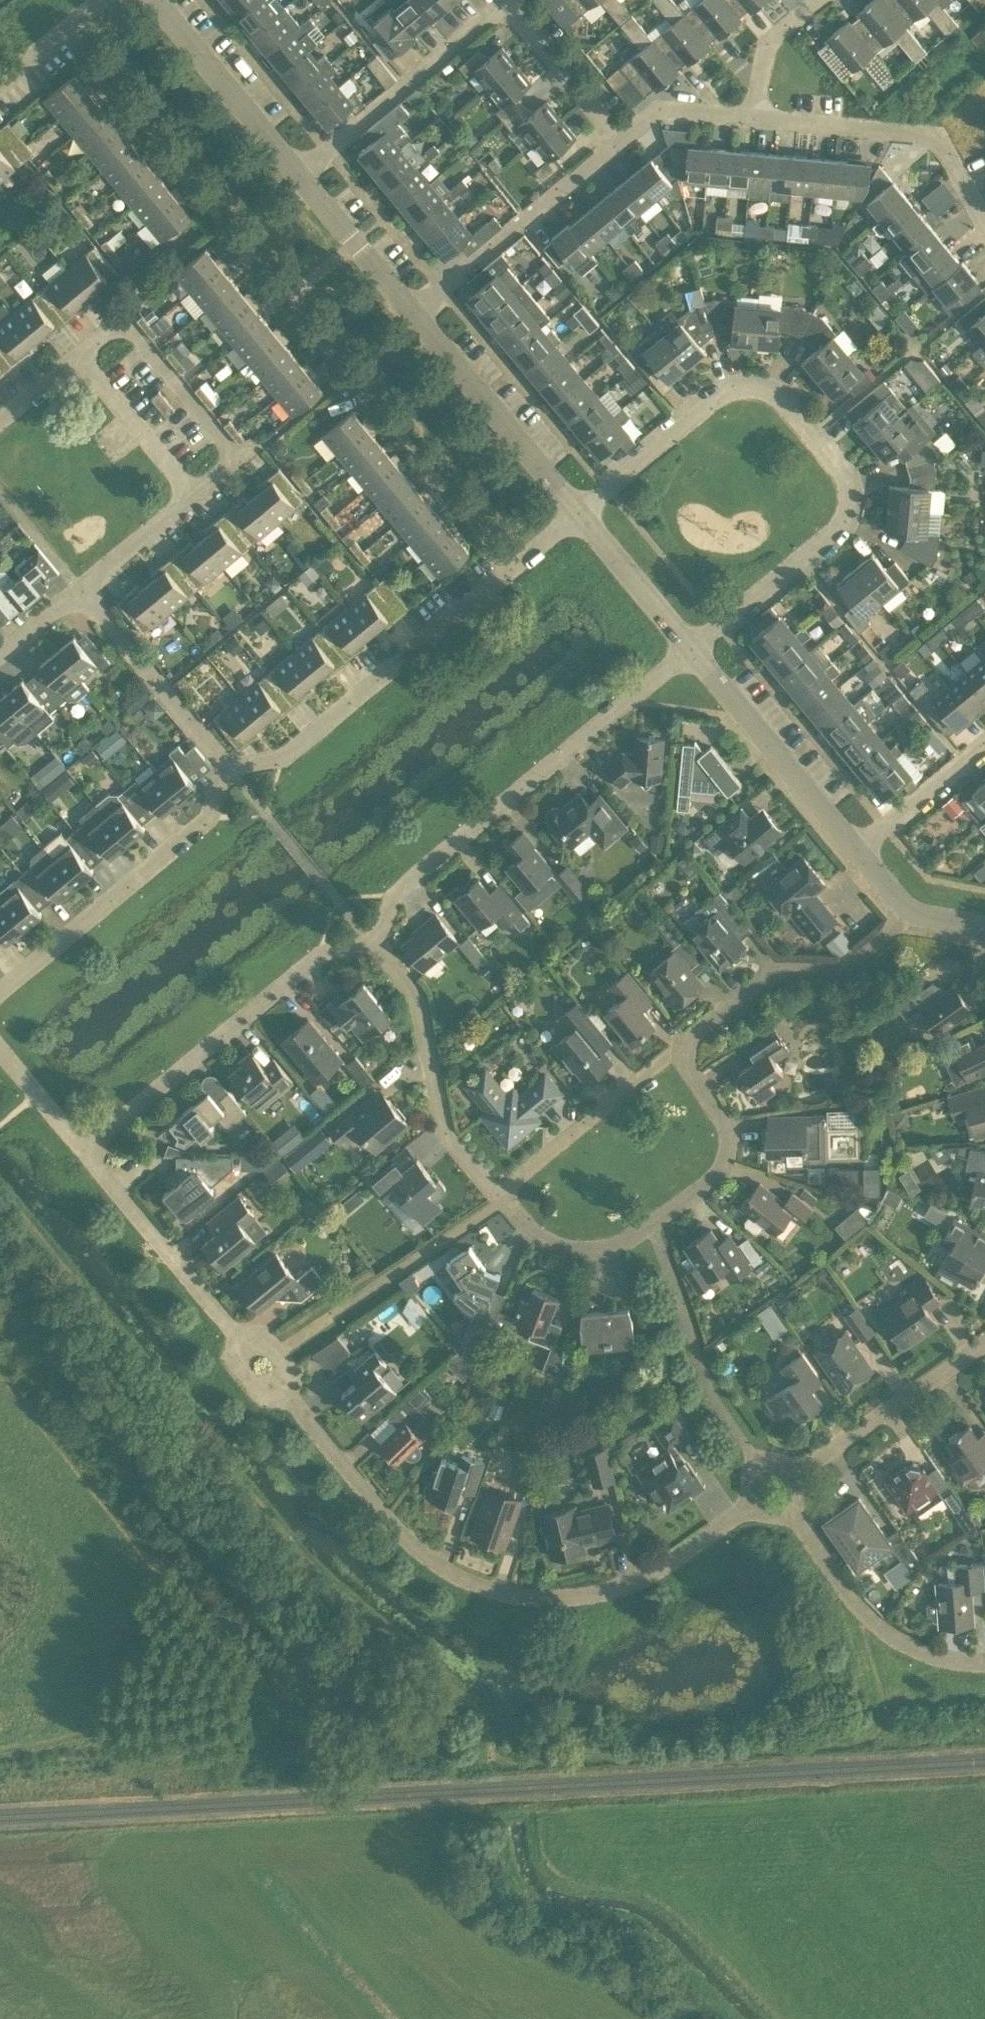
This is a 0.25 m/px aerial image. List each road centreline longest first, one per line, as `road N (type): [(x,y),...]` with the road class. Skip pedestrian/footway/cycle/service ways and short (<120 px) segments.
road 1 (residential): [(578,513),(728,390),(780,399),(843,471),(851,504),(841,532),(687,652)]
road 2 (residential): [(756,1502),(630,1585),(559,1597),(496,1592),(445,1569),(401,1532),(274,1381)]
road 3 (residential): [(578,513),(301,748),(226,764)]
road 4 (residential): [(376,944),(393,893),(687,652)]
road 5 (residential): [(497,1195),(534,1234),(596,1251),(615,1247),(706,1187),(729,1139),(683,1061),(684,1050)]
road 6 (residential): [(83,1148),(322,954),(376,944)]
road 7 (residential): [(226,764),(202,827),(0,994)]
road 8 (residential): [(71,356),(117,317),(239,463),(195,499)]
road 9 (residential): [(984,227),(938,137),(746,112)]
road 10 (residential): [(497,1195),(446,1131),(416,991),(376,944)]
road 11 (residential): [(684,1050),(781,966),(850,966),(909,913)]
road 12 (residential): [(299,174),(507,0)]
road 13 (residential): [(620,140),(415,314)]
road 14 (residential): [(984,1660),(925,1652),(889,1636),(785,1508)]
road 15 (residential): [(248,1350),(83,1148)]
road 16 (residential): [(858,848),(687,652)]
road 17 (residential): [(578,513),(415,314)]
road 18 (residential): [(497,1195),(674,1048),(684,1050)]
road 19 (residential): [(791,1478),(984,1342)]
road 20 (residential): [(226,764),(82,591)]
road 21 (residential): [(299,174),(157,0)]
road 22 (residential): [(71,356),(195,499)]
road 23 (residential): [(415,314),(299,174)]
road 24 (residential): [(620,140),(509,0)]
road 25 (residential): [(687,652),(578,513)]
road 26 (residential): [(858,848),(984,738)]
road 27 (residential): [(195,499),(82,591)]
road 28 (residential): [(746,112),(756,53),(818,0)]
road 29 (residential): [(746,112),(660,108),(620,140)]
road 30 (residential): [(0,1046),(83,1148)]
road 31 (residential): [(97,0),(0,79)]

